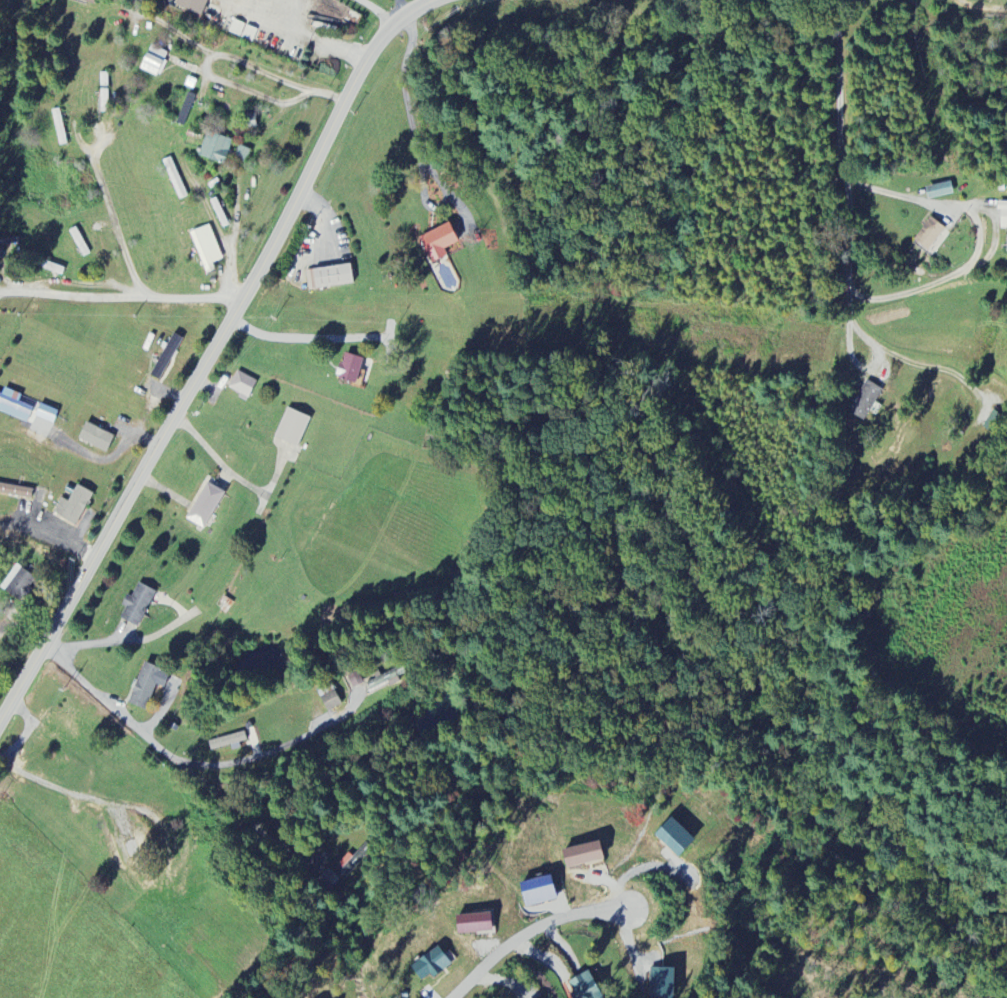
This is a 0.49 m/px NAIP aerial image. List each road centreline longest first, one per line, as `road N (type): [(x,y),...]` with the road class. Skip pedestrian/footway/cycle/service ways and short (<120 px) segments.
road 1 (secondary): [(434,0),(402,17),(378,43),(242,304),(0,722)]
road 2 (residential): [(41,650),(229,809),(320,868)]
road 3 (residential): [(946,203),(972,215),(976,241),(967,262),(921,285),(859,295),(845,273),(842,179)]
road 4 (residential): [(841,0),(835,25),(842,179),(946,203)]
road 5 (residential): [(242,304),(0,296)]
road 6 (residential): [(347,102),(209,51),(146,16)]
road 7 (residential): [(450,997),(501,946),(541,922),(628,906)]

